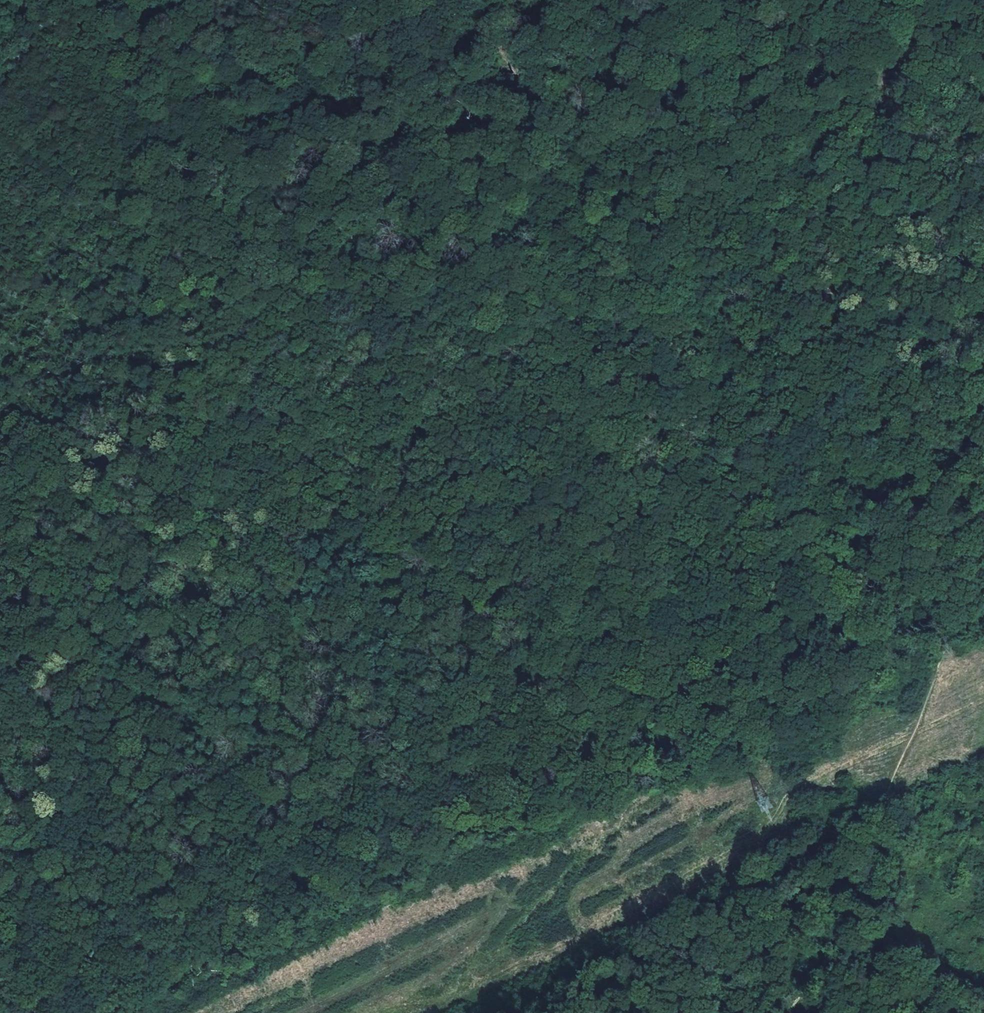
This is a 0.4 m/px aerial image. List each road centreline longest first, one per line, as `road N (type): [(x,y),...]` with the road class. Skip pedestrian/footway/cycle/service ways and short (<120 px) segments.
road 1 (track): [(794,1012),(838,929),(983,539)]
road 2 (track): [(983,993),(846,907)]

